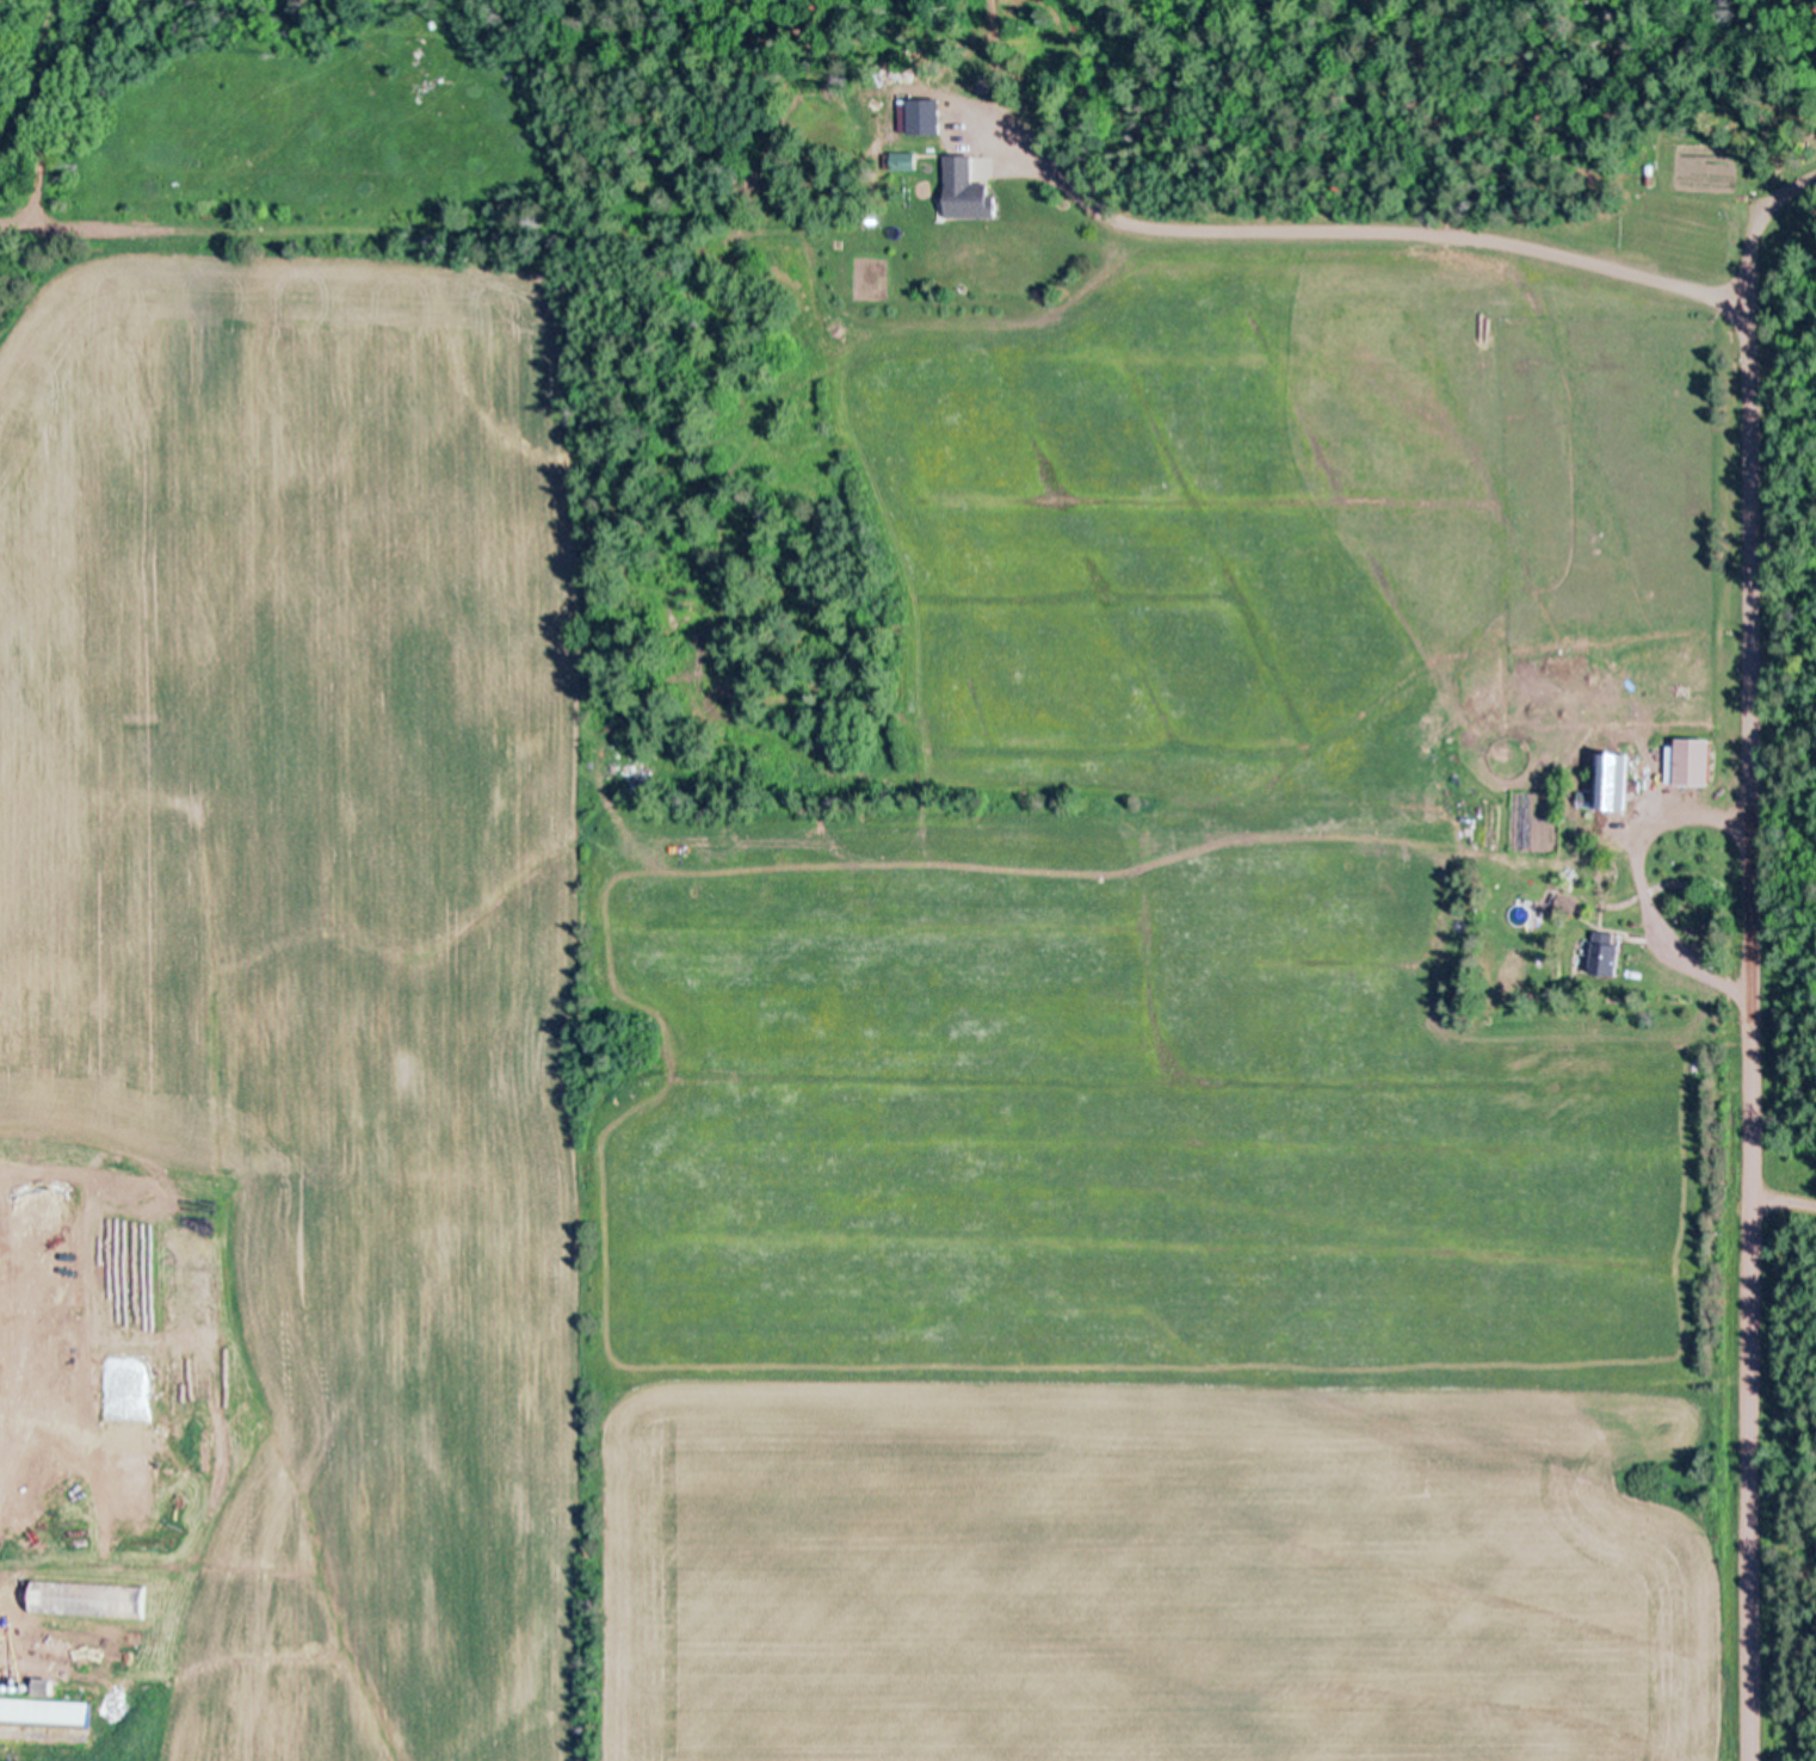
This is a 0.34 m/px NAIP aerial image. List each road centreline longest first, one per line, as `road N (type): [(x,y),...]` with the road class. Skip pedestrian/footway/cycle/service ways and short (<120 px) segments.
road 1 (residential): [(1787,1760),(1750,920),(1742,304),(1759,215),(1815,171)]
road 2 (residential): [(1023,161),(1083,203),(1163,236),(1433,235),(1582,254),(1742,304)]

